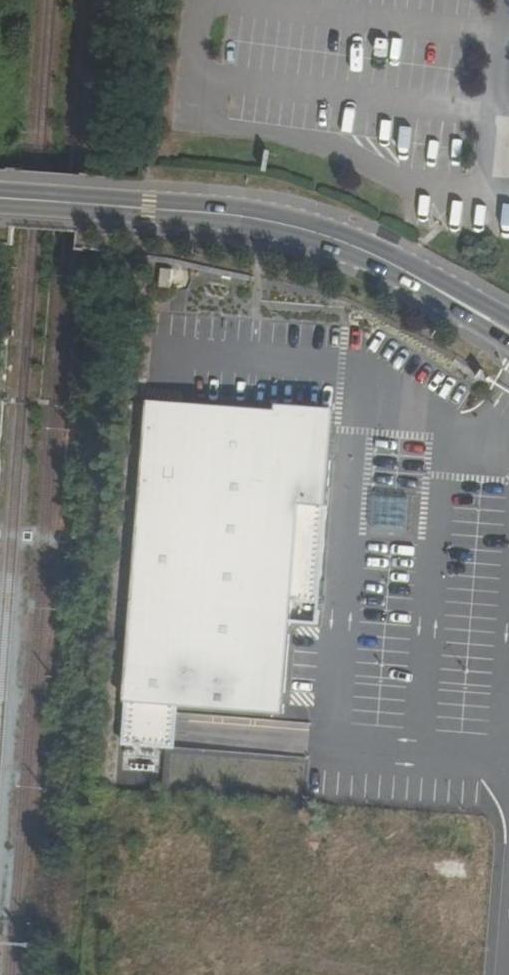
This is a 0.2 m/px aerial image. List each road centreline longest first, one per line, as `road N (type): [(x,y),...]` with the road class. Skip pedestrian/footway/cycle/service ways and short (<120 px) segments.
road 1 (primary): [(86,203),(284,223),(349,245),(508,328)]

